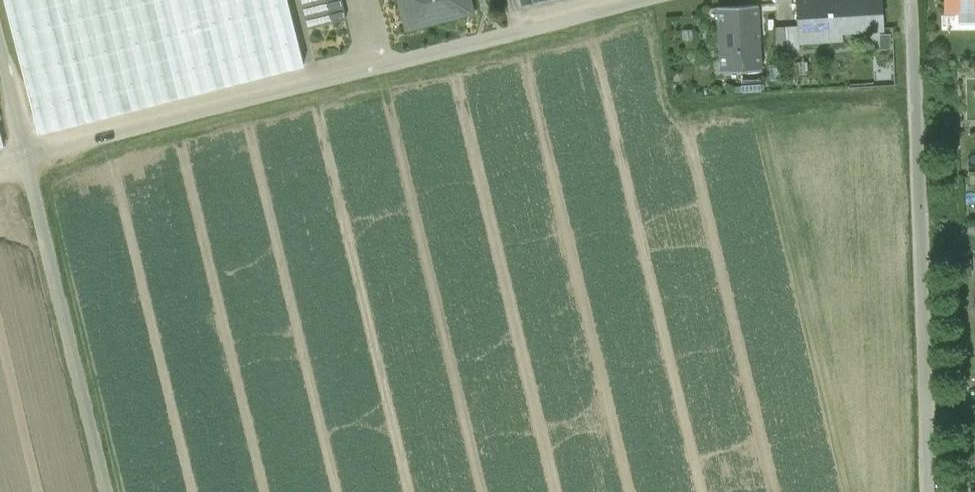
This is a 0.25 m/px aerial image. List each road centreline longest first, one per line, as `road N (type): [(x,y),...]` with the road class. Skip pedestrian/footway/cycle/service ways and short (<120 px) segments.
road 1 (unclassified): [(662,0),(27,157)]
road 2 (track): [(911,0),(931,491)]
road 3 (track): [(27,157),(107,491)]

